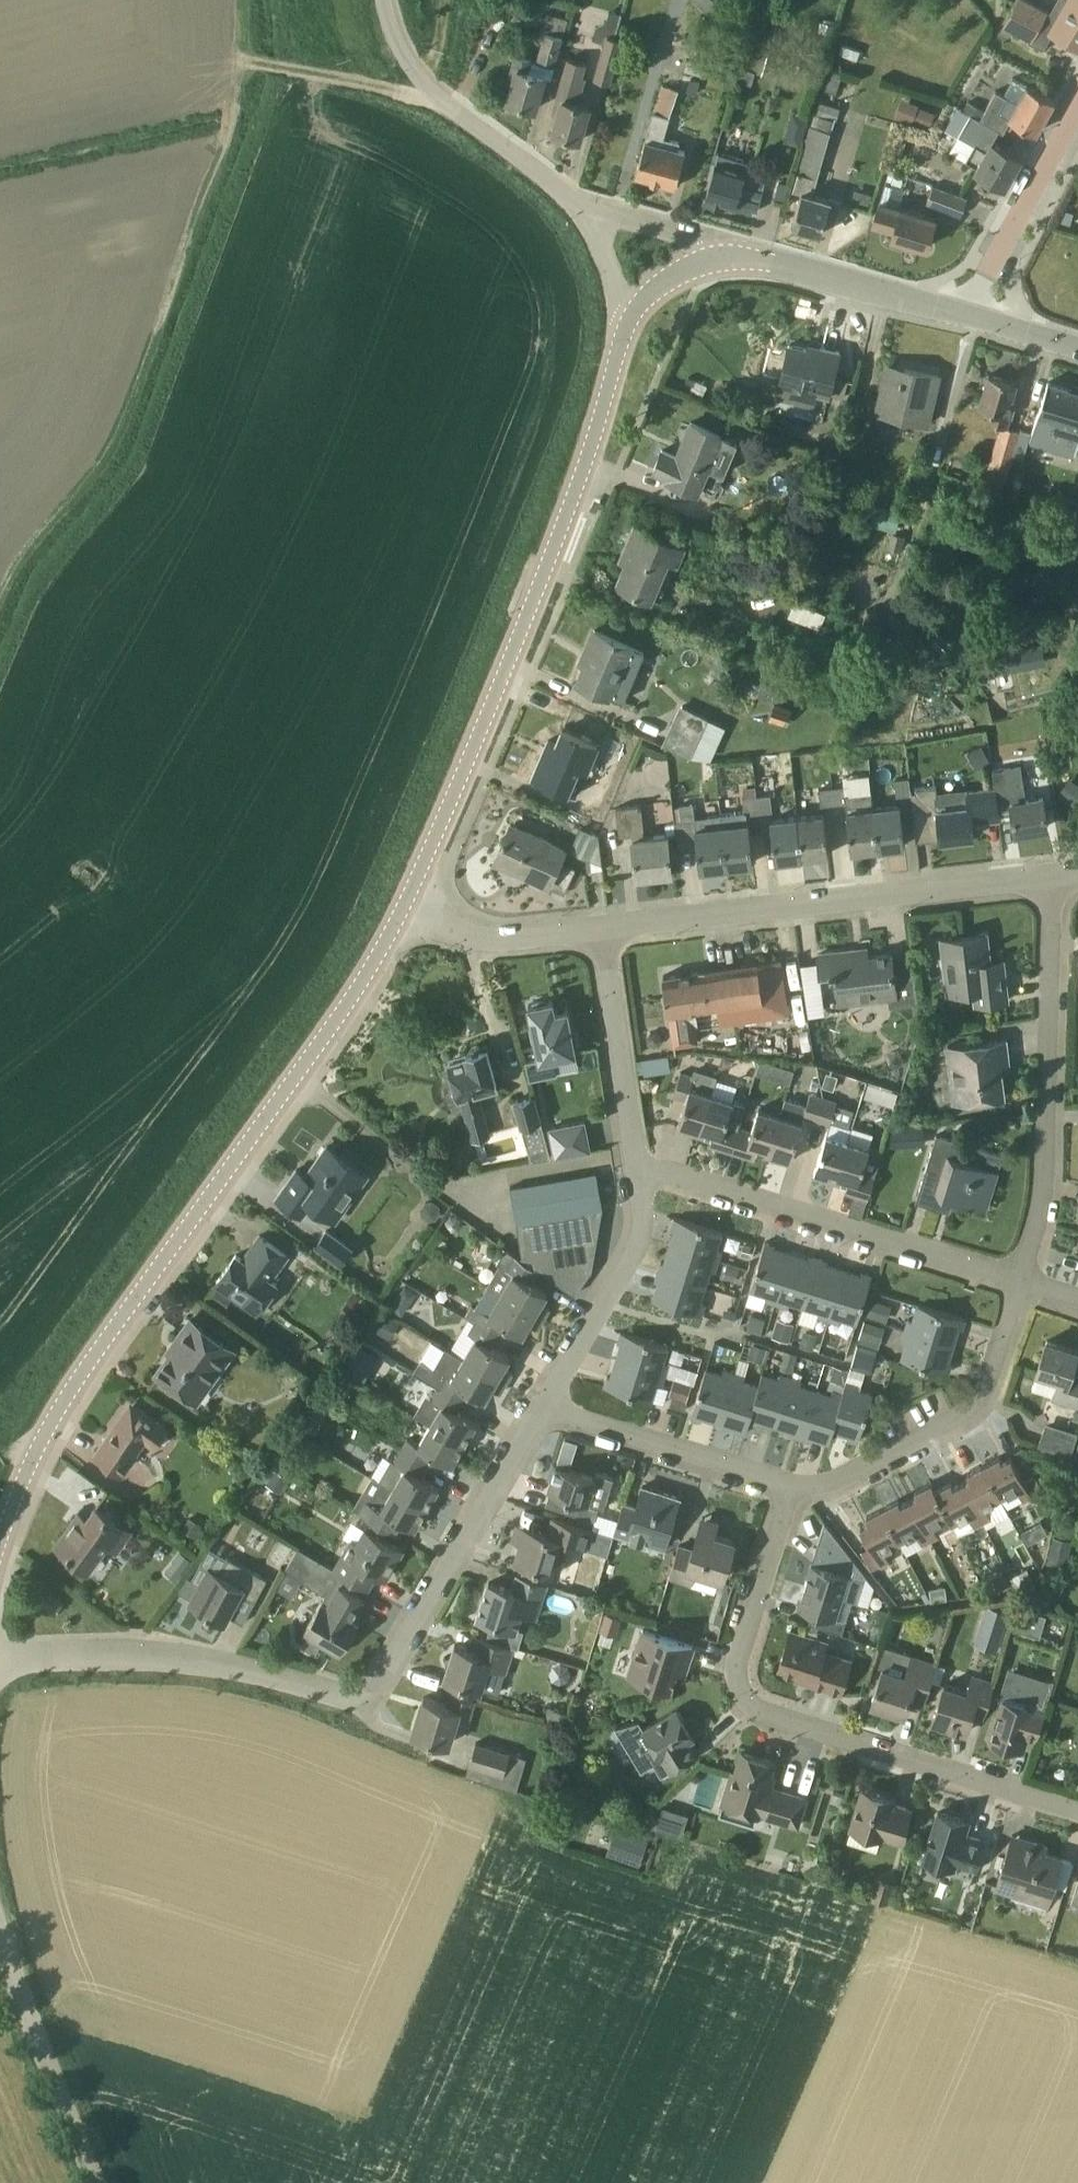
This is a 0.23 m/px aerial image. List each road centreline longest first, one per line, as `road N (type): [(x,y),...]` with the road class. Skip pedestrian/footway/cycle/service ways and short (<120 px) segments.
road 1 (tertiary): [(0,1550),(56,1415),(318,1045),(405,909)]
road 2 (unclassified): [(4,1677),(18,1664),(68,1659),(167,1661),(361,1703),(378,1690),(543,1402)]
road 3 (tertiary): [(405,909),(535,601),(625,331)]
road 4 (unclassified): [(1077,1812),(758,1729),(736,1690),(792,1491)]
road 5 (unclassified): [(1049,877),(603,931)]
road 6 (unclassified): [(1049,877),(1037,1196),(1019,1286)]
road 7 (unclassified): [(1019,1286),(638,1162)]
road 8 (unclassified): [(1019,1286),(970,1411),(839,1484),(792,1491)]
road 9 (residential): [(594,208),(436,98),(392,41)]
road 10 (unclassified): [(792,1491),(543,1402)]
road 11 (unclassified): [(543,1402),(629,1257),(638,1162)]
road 12 (tertiary): [(967,315),(753,258),(717,257)]
road 13 (unclassified): [(97,2182),(0,1945)]
road 14 (unclassified): [(638,1162),(603,931)]
road 15 (residential): [(967,315),(1077,116)]
road 16 (unclassified): [(603,931),(497,940),(405,909)]
road 17 (track): [(248,60),(436,98)]
road 18 (residential): [(717,257),(700,233),(594,208)]
road 19 (residential): [(594,208),(625,331)]
road 20 (tertiary): [(625,331),(673,277),(717,257)]

